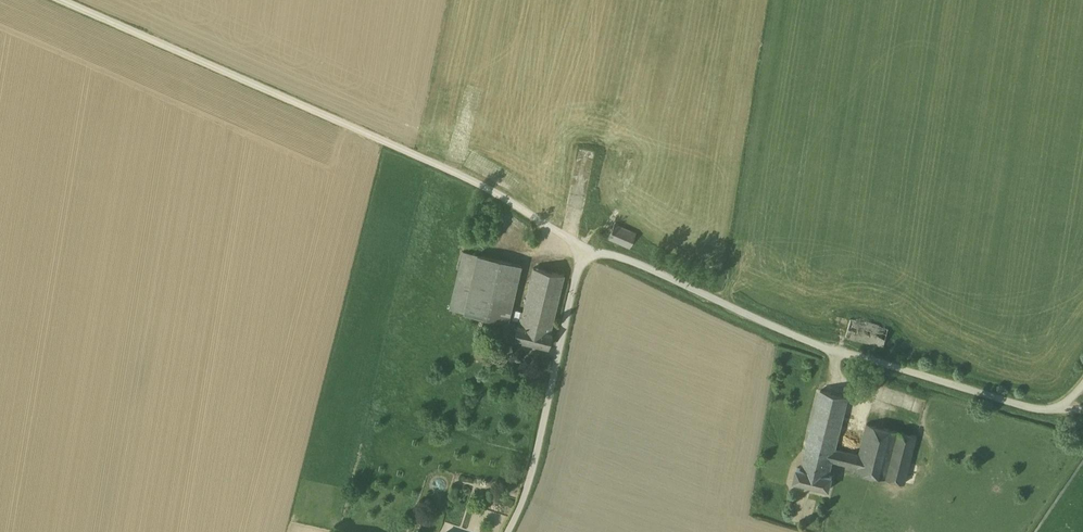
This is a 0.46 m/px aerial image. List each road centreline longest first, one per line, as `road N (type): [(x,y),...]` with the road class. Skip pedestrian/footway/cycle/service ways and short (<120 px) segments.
road 1 (unclassified): [(585,245),(491,186),(72,0)]
road 2 (unclassified): [(1061,410),(1030,409),(828,345),(640,259),(585,245)]
road 3 (unclassified): [(585,245),(535,461),(508,531)]

